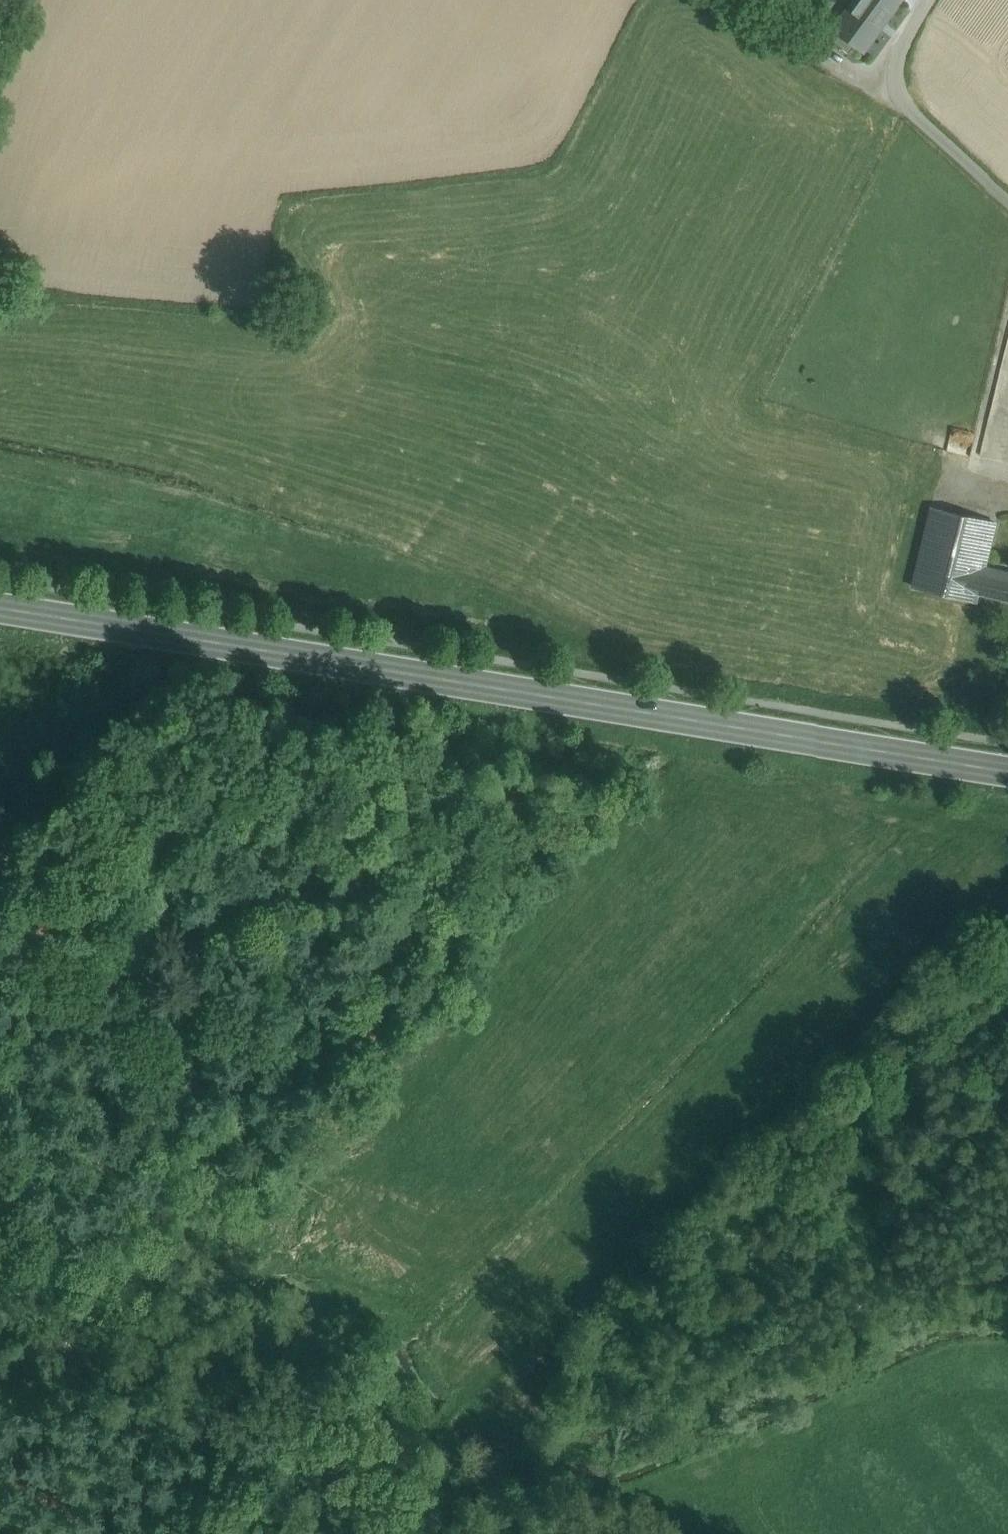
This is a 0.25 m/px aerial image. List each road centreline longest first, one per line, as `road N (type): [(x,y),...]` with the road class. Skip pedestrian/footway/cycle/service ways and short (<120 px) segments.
road 1 (secondary): [(1007,769),(0,606)]
road 2 (unclassified): [(1007,206),(885,94),(884,64),(930,0)]

